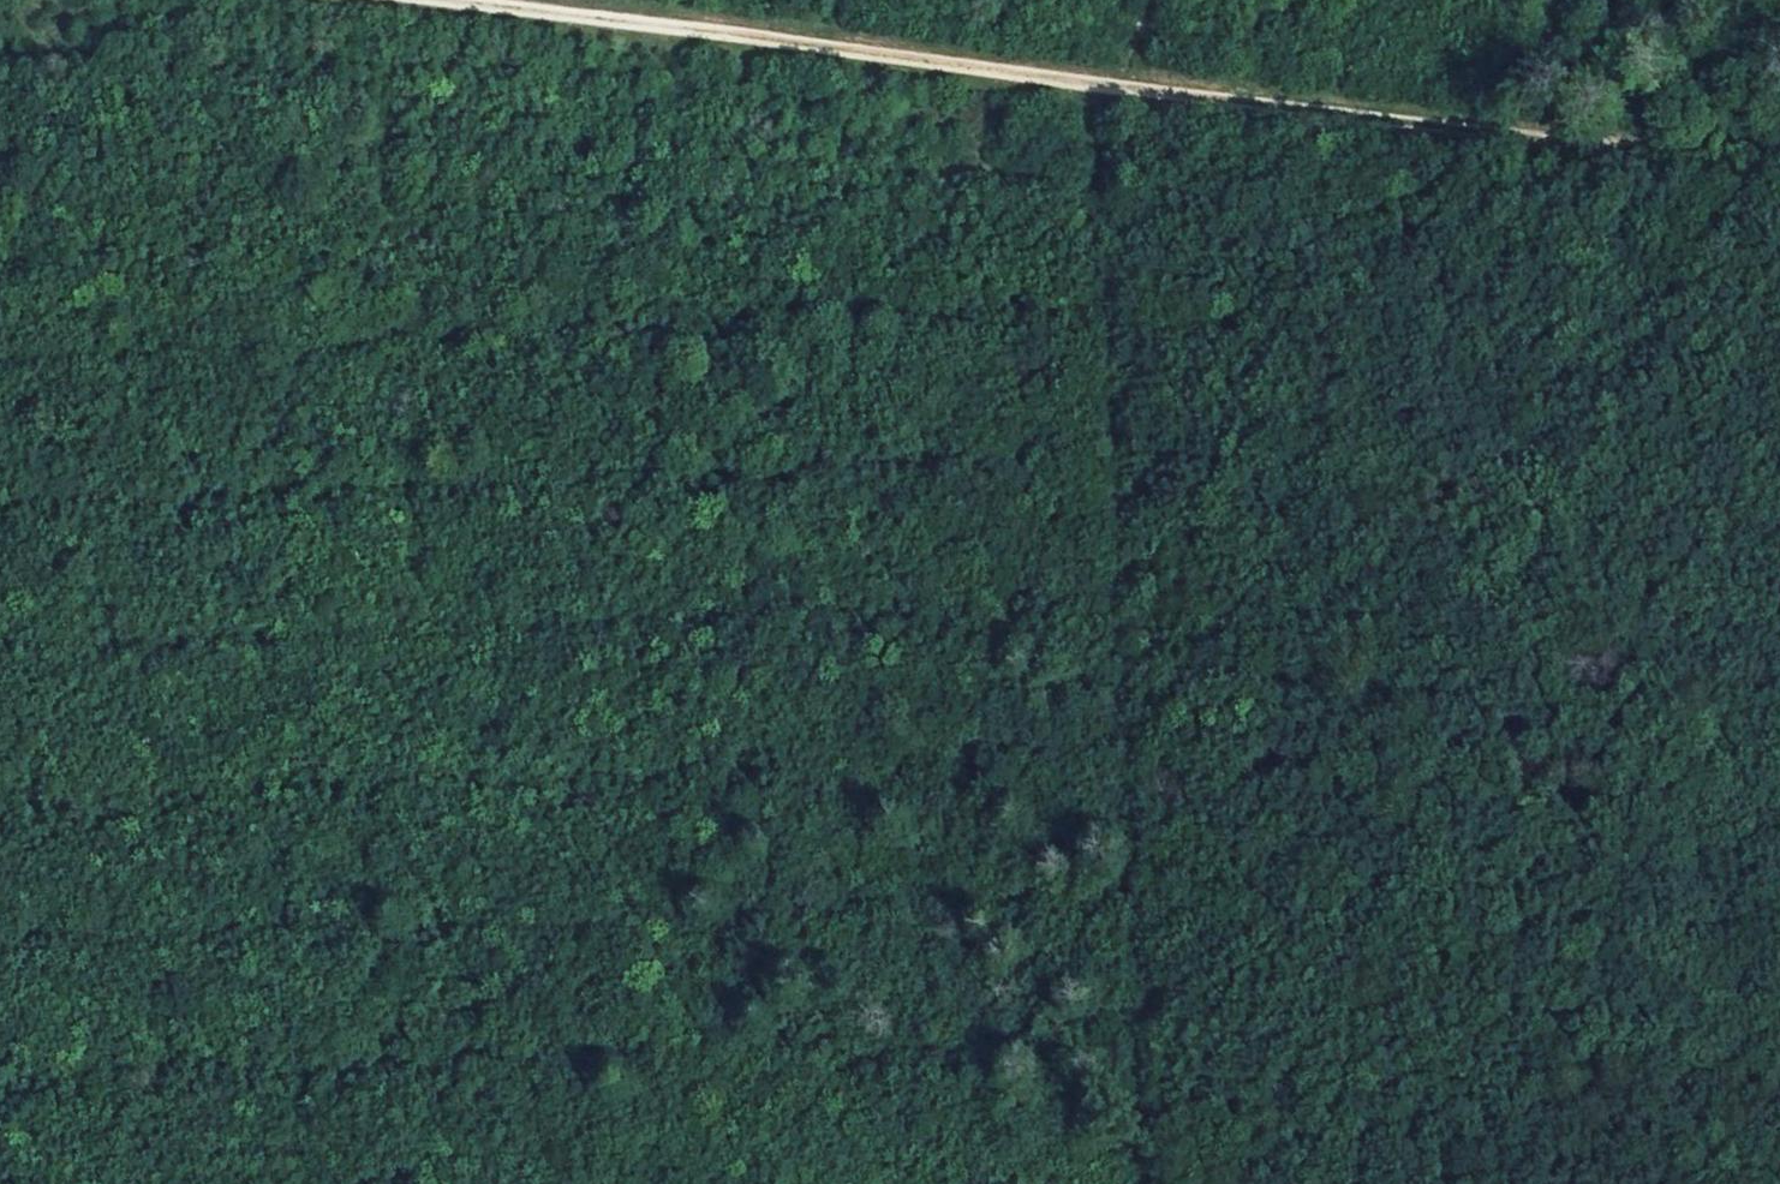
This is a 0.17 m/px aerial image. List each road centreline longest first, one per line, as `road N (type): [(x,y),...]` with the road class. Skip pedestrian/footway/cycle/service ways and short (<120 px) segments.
road 1 (track): [(1779,168),(1746,177),(1125,93)]
road 2 (track): [(1065,84),(412,0)]

